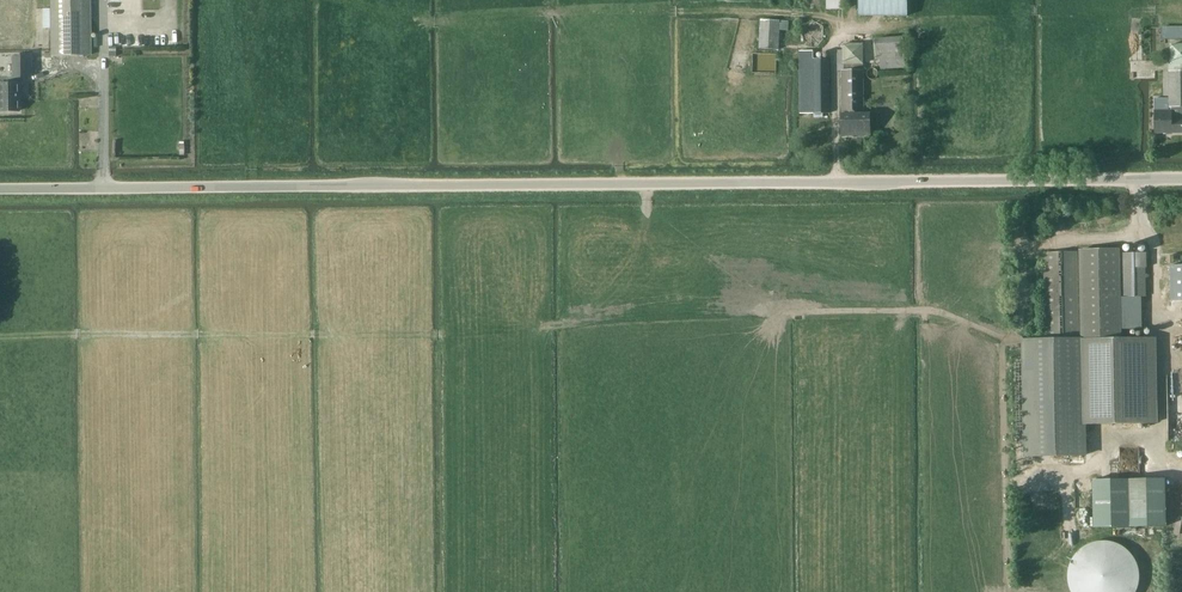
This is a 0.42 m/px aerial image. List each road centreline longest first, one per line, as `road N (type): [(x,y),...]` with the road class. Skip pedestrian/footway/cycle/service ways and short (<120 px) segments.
road 1 (unclassified): [(0,188),(1181,179)]
road 2 (track): [(375,335),(0,330)]
road 3 (track): [(653,311),(937,311),(1018,340)]
road 4 (track): [(1181,531),(1181,476),(1163,454),(1156,246),(1143,225),(1138,179)]
road 5 (track): [(937,311),(991,243),(1150,236)]
road 6 (track): [(504,335),(375,335),(381,443)]
road 7 (track): [(504,335),(653,311)]
road 8 (track): [(653,311),(646,183)]
road 9 (track): [(505,459),(504,335)]

